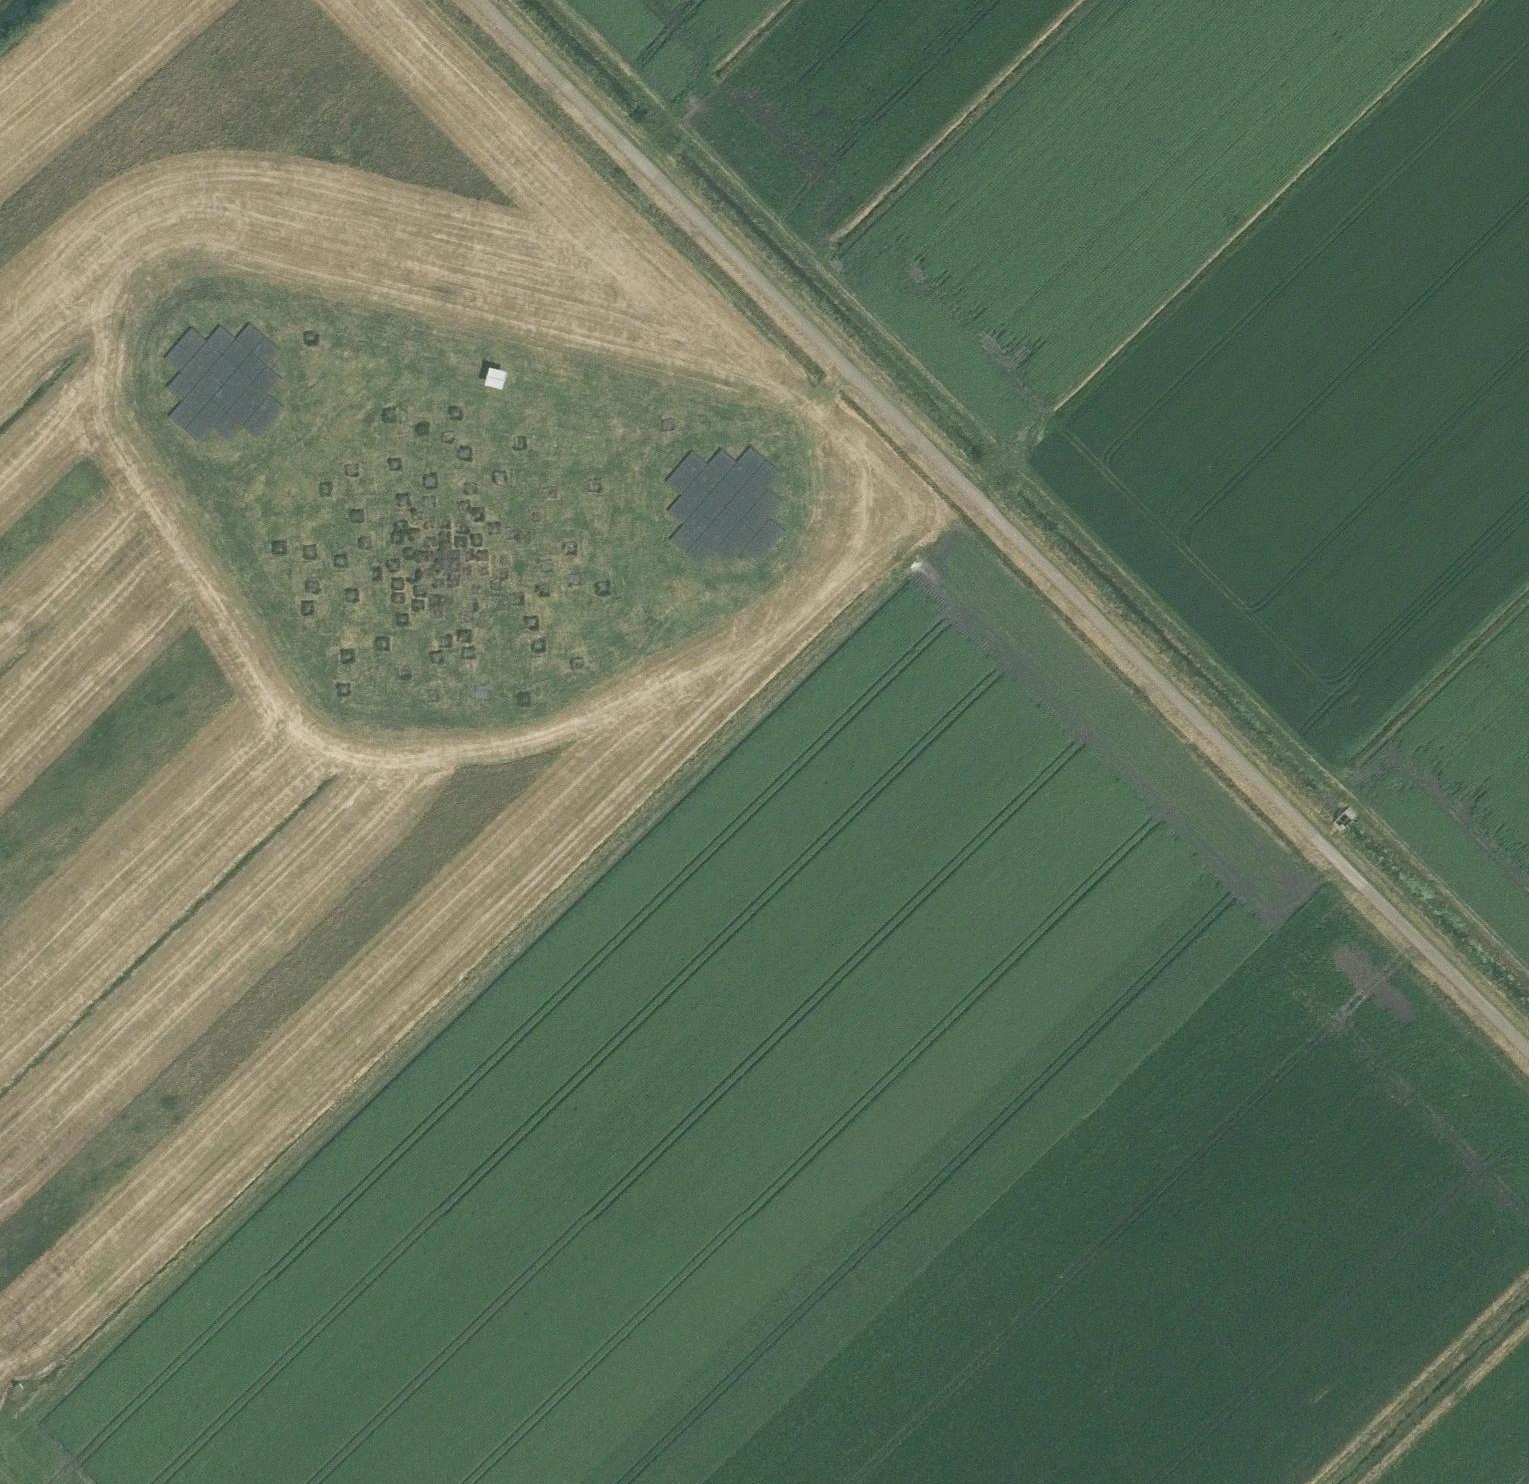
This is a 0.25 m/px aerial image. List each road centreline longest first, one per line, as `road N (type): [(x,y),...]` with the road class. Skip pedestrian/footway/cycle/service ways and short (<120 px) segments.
road 1 (track): [(843,369),(834,383),(783,411),(739,415),(235,285),(195,291),(163,309),(139,366),(145,411),(324,662),(399,690),(545,663),(765,574),(795,537),(820,419)]
road 2 (unclassified): [(1528,1052),(477,0)]

